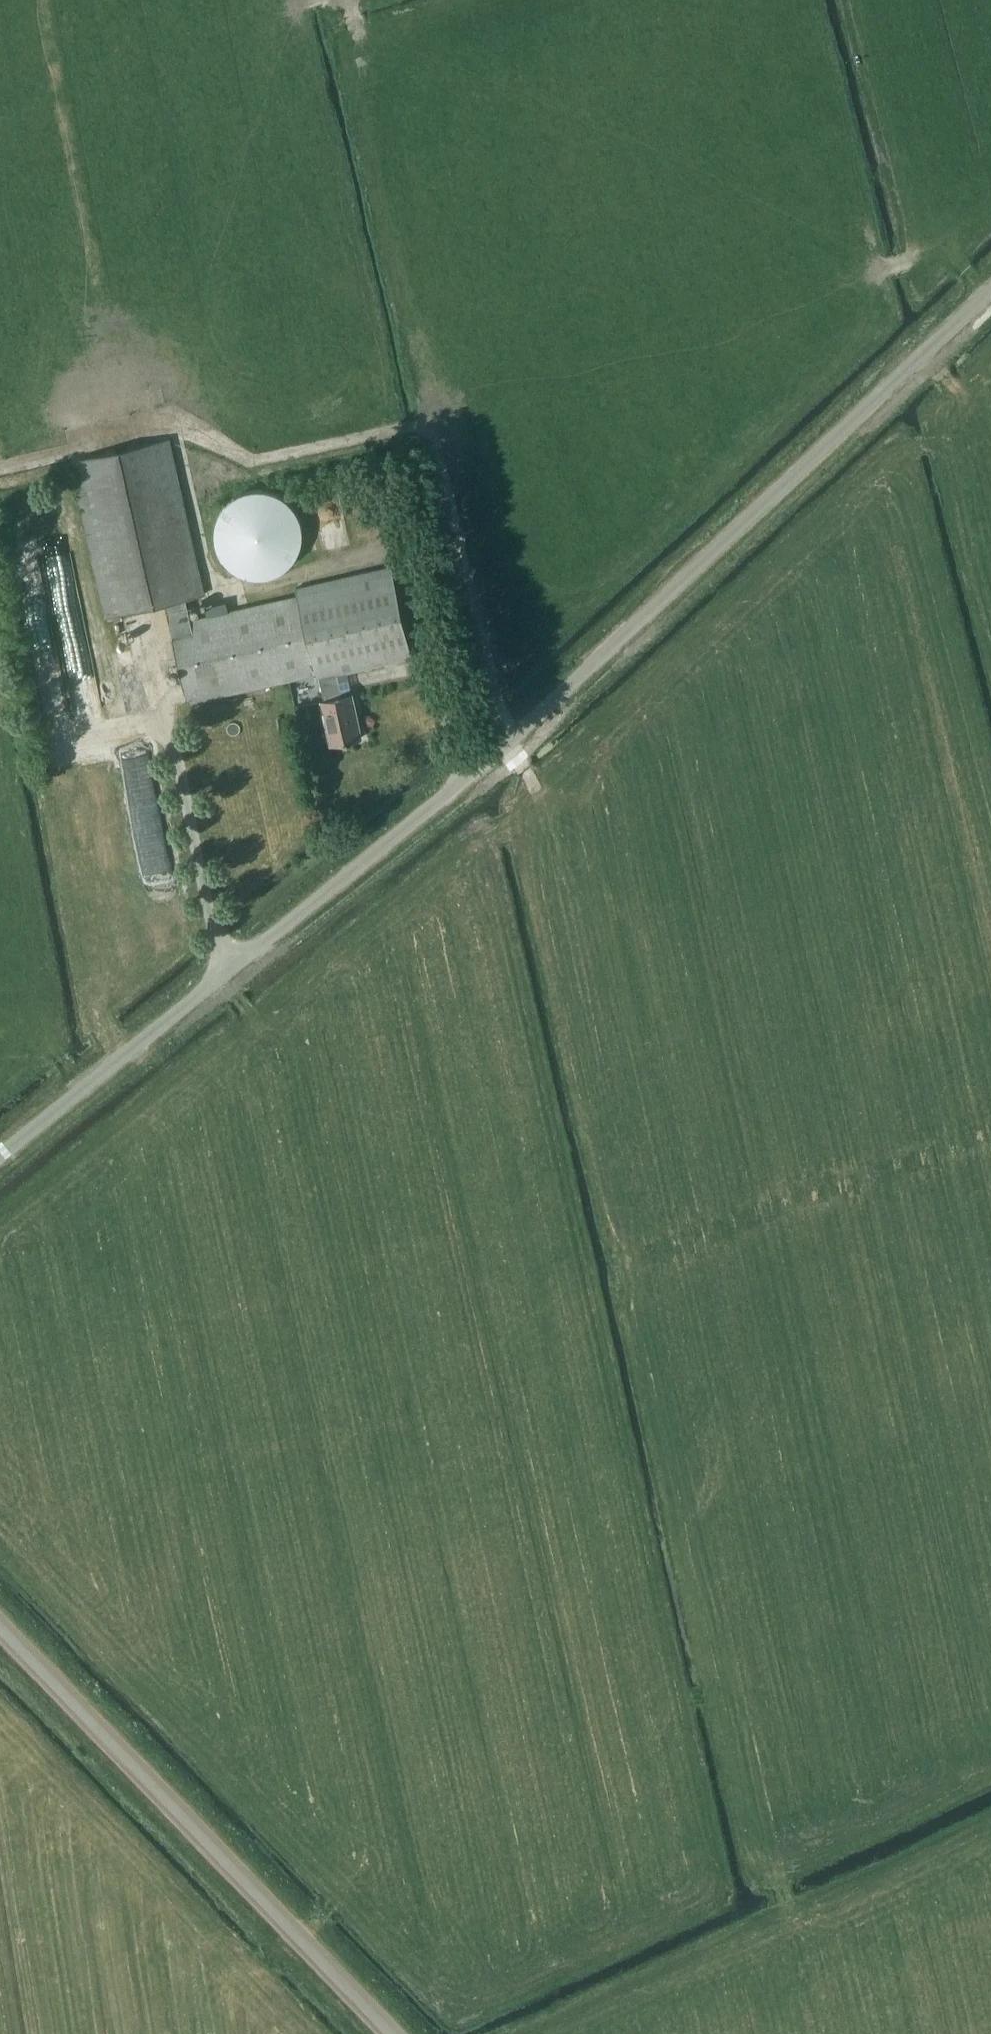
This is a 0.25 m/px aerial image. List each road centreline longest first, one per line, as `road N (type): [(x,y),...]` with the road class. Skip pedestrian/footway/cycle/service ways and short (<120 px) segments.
road 1 (unclassified): [(0,1156),(505,746),(990,290)]
road 2 (tertiary): [(392,2033),(0,1627)]

